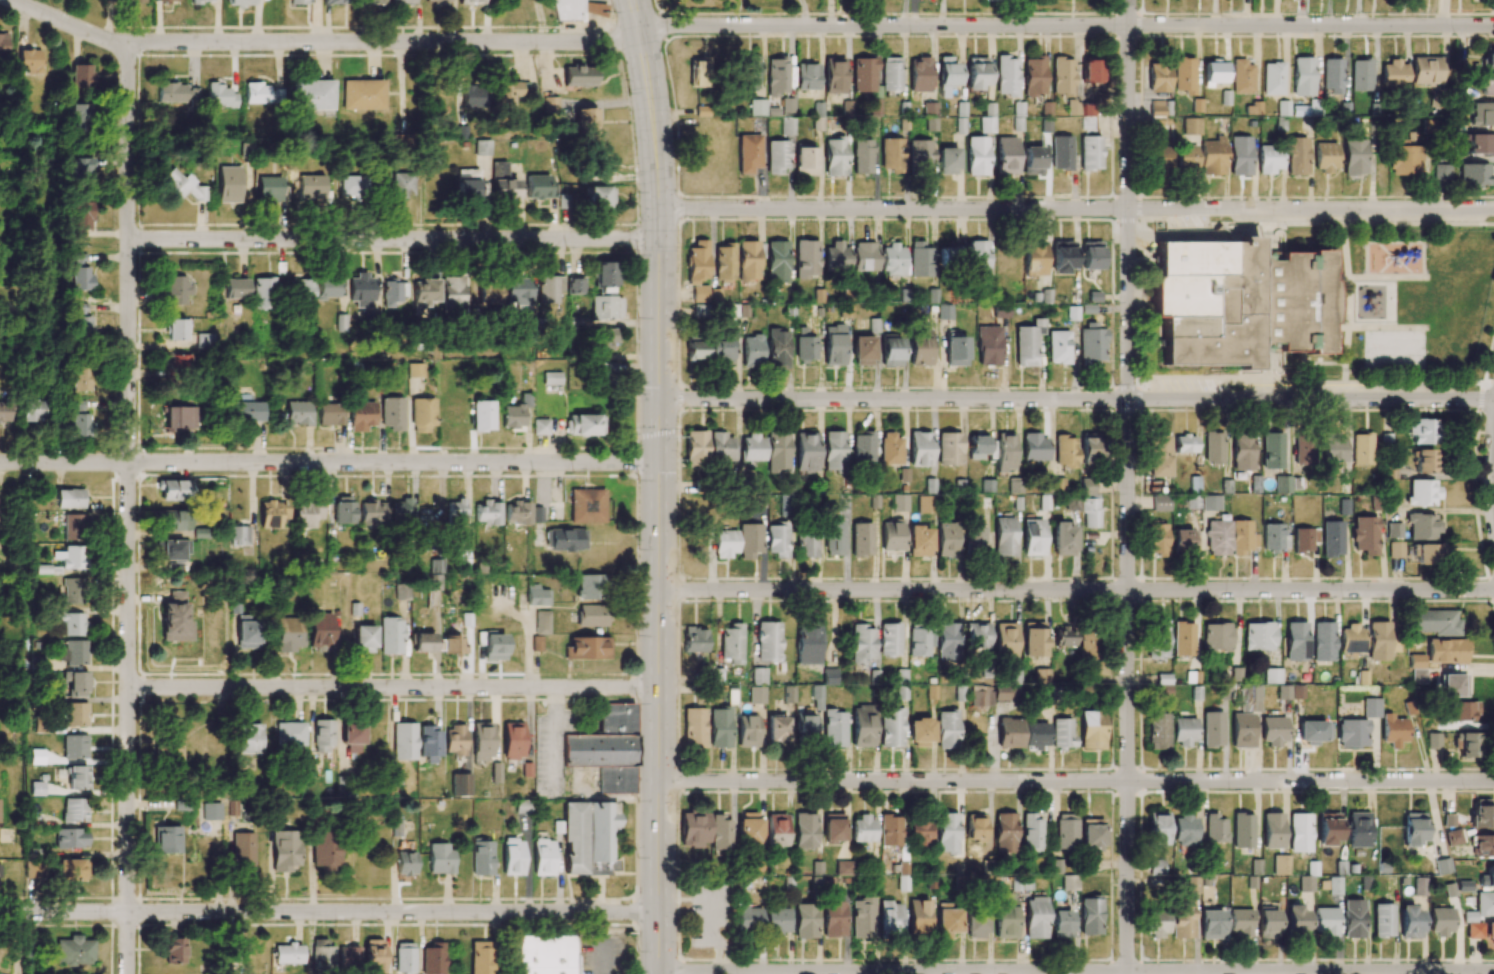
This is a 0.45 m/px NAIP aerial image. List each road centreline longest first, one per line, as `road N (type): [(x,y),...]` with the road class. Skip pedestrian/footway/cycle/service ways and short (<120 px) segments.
road 1 (residential): [(1127,973),(1128,0)]
road 2 (residential): [(126,973),(127,41)]
road 3 (residential): [(1493,27),(668,26),(639,34)]
road 4 (residential): [(1493,398),(658,400)]
road 5 (residential): [(1493,590),(658,591)]
road 6 (residential): [(1493,972),(658,971)]
road 7 (residential): [(1493,781),(658,781)]
road 8 (residential): [(1493,209),(660,211)]
road 9 (primary): [(658,973),(660,211)]
road 10 (residential): [(659,463),(0,463)]
road 11 (residential): [(658,913),(0,912)]
road 12 (residential): [(639,34),(607,42),(149,43),(108,40),(12,0)]
road 13 (residential): [(660,240),(127,240)]
road 14 (residential): [(658,688),(127,688)]
road 15 (primary): [(660,211),(632,0)]

